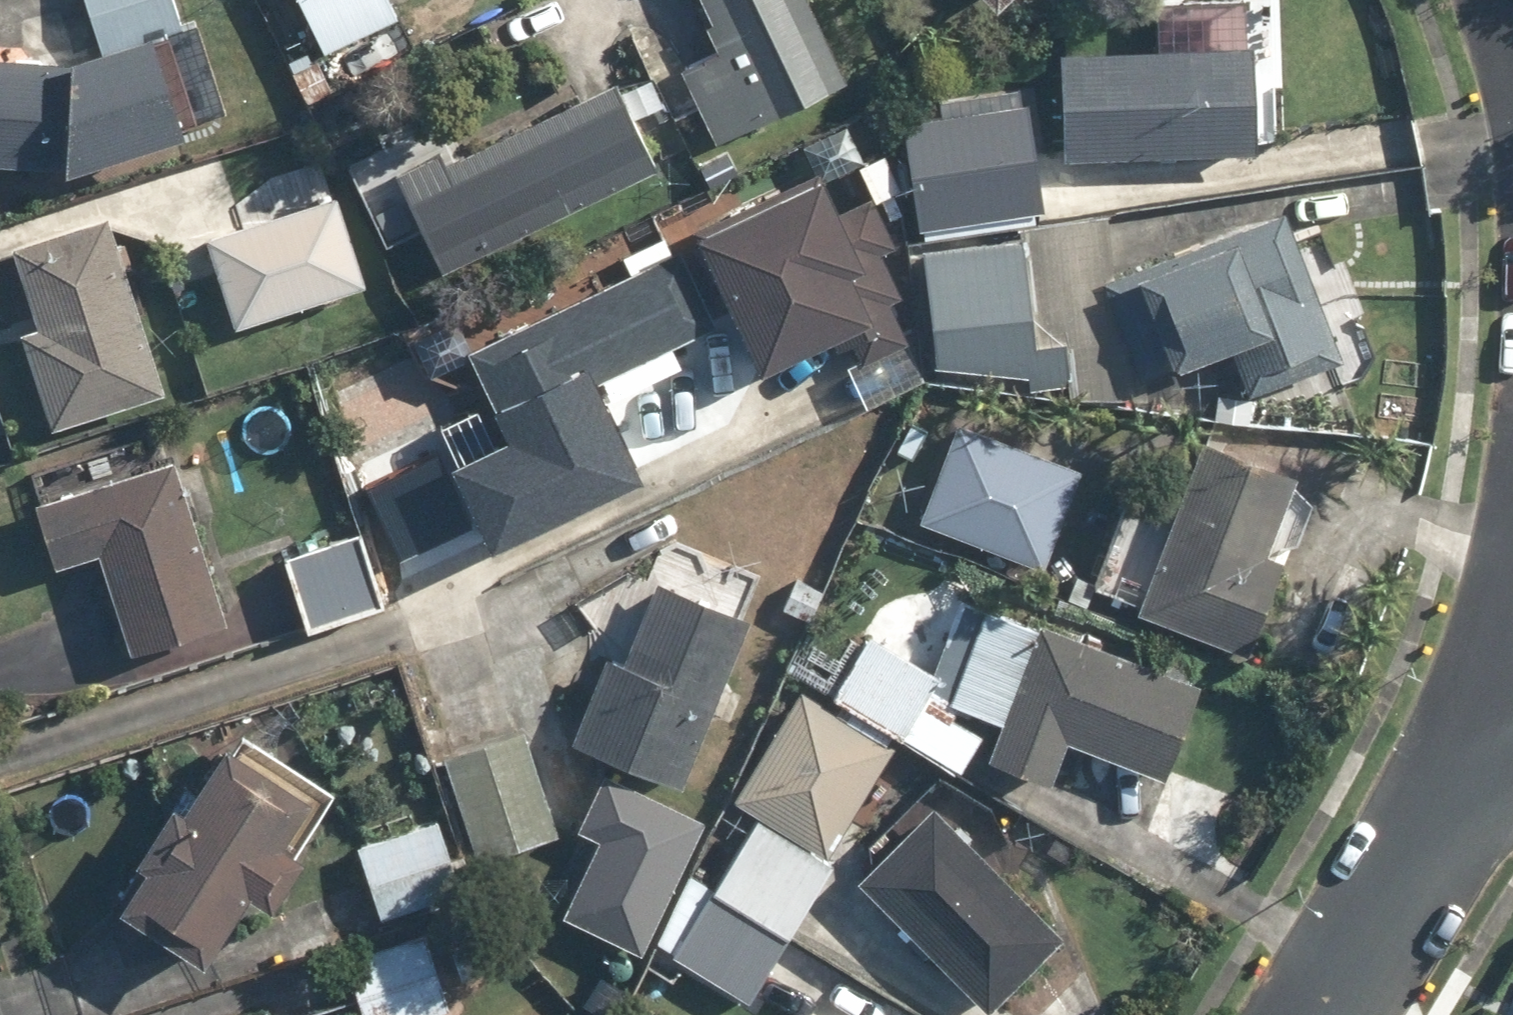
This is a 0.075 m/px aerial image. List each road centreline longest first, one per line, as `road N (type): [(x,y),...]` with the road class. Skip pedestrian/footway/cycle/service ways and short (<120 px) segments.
road 1 (residential): [(1323,1014),(1501,716)]

